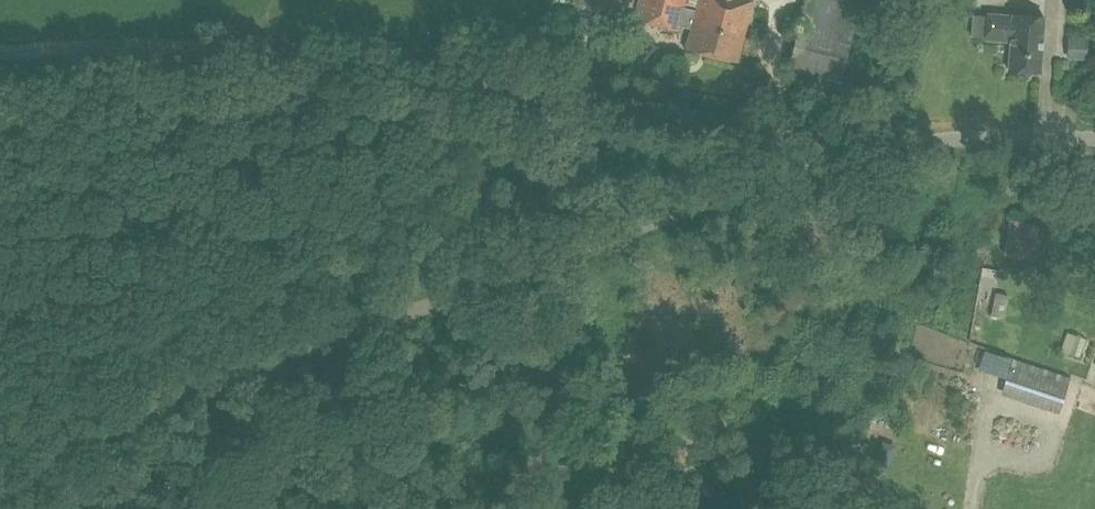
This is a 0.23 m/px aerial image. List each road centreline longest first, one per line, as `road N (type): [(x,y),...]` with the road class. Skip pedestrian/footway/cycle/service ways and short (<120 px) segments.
road 1 (unclassified): [(0,498),(60,457),(181,399),(789,173),(910,145),(1094,140)]
road 2 (track): [(863,150),(586,95),(324,60),(227,51),(0,58)]

